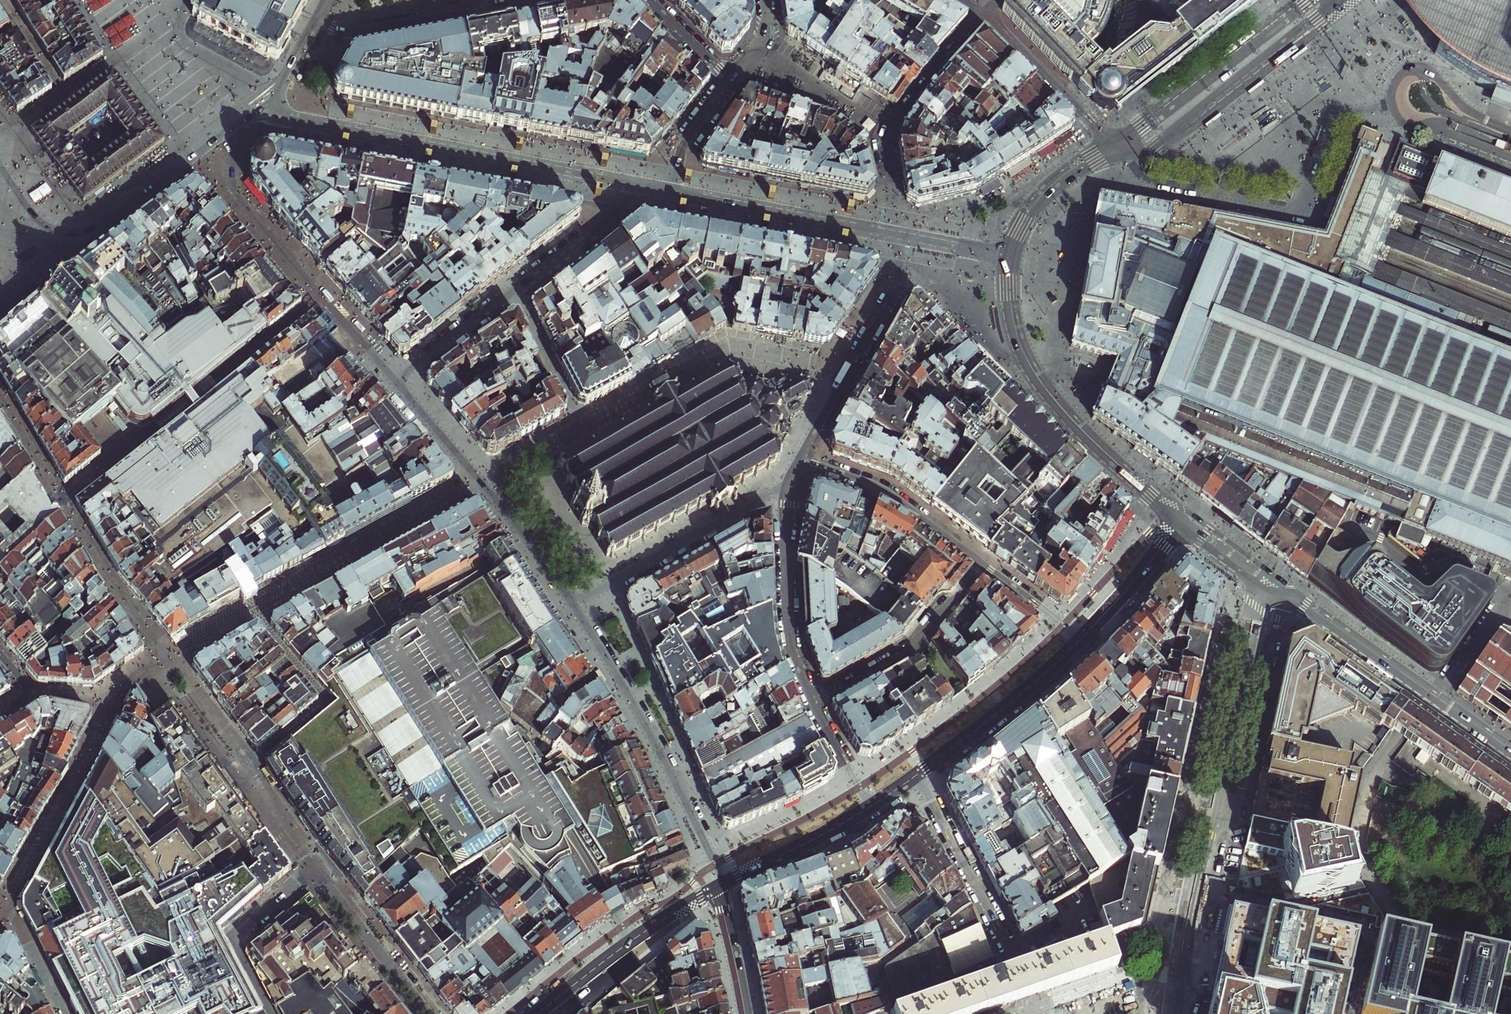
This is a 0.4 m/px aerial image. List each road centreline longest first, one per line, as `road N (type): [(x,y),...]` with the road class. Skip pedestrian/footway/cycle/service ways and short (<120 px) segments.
road 1 (residential): [(317,17),(263,110),(652,186)]
road 2 (residential): [(1181,960),(1260,586)]
road 3 (residential): [(1392,105),(1345,117),(1296,206),(1147,181),(1120,154)]
road 4 (tertiary): [(1006,256),(1009,322),(1032,376),(1071,425),(1178,526)]
road 5 (residential): [(396,381),(652,186)]
road 6 (residential): [(719,887),(653,733),(572,607)]
road 7 (tertiary): [(1260,586),(1304,609),(1510,754)]
road 8 (residential): [(572,607),(517,526),(396,381)]
road 9 (tertiary): [(1120,154),(1154,142),(1336,0)]
road 10 (residential): [(891,234),(895,198),(885,132),(983,13)]
road 11 (residential): [(795,480),(572,607)]
road 12 (residential): [(913,778),(993,917),(1026,999)]
road 13 (residential): [(902,236),(890,302),(802,459)]
road 14 (residential): [(543,0),(347,33),(317,17)]
road 15 (residential): [(795,480),(787,600),(814,704)]
road 16 (residential): [(668,190),(891,234)]
road 17 (residential): [(814,704),(912,647),(986,564)]
road 18 (tertiary): [(719,887),(538,1013)]
road 19 (tertiary): [(913,778),(1080,639)]
road 20 (residential): [(152,432),(320,298)]
road 21 (residential): [(986,564),(894,496),(802,459)]
road 22 (residential): [(983,13),(1120,154)]
road 23 (residential): [(315,872),(232,943),(273,1013)]
road 24 (residential): [(315,872),(428,1013)]
road 25 (tertiary): [(719,887),(873,807)]
road 26 (residential): [(1026,999),(1031,1012),(1181,960)]
road 27 (tertiary): [(1006,256),(1016,258),(1032,214),(1061,182),(1120,154)]
road 28 (residential): [(1510,132),(1468,111),(1428,70),(1400,76),(1392,105)]
road 29 (tertiary): [(1080,639),(1178,526)]
road 30 (residential): [(1392,105),(1406,124),(1510,160)]
road 31 (residential): [(733,76),(678,149),(668,190)]
road 32 (tertiary): [(748,1013),(719,887)]
road 33 (residential): [(1080,639),(986,564)]

